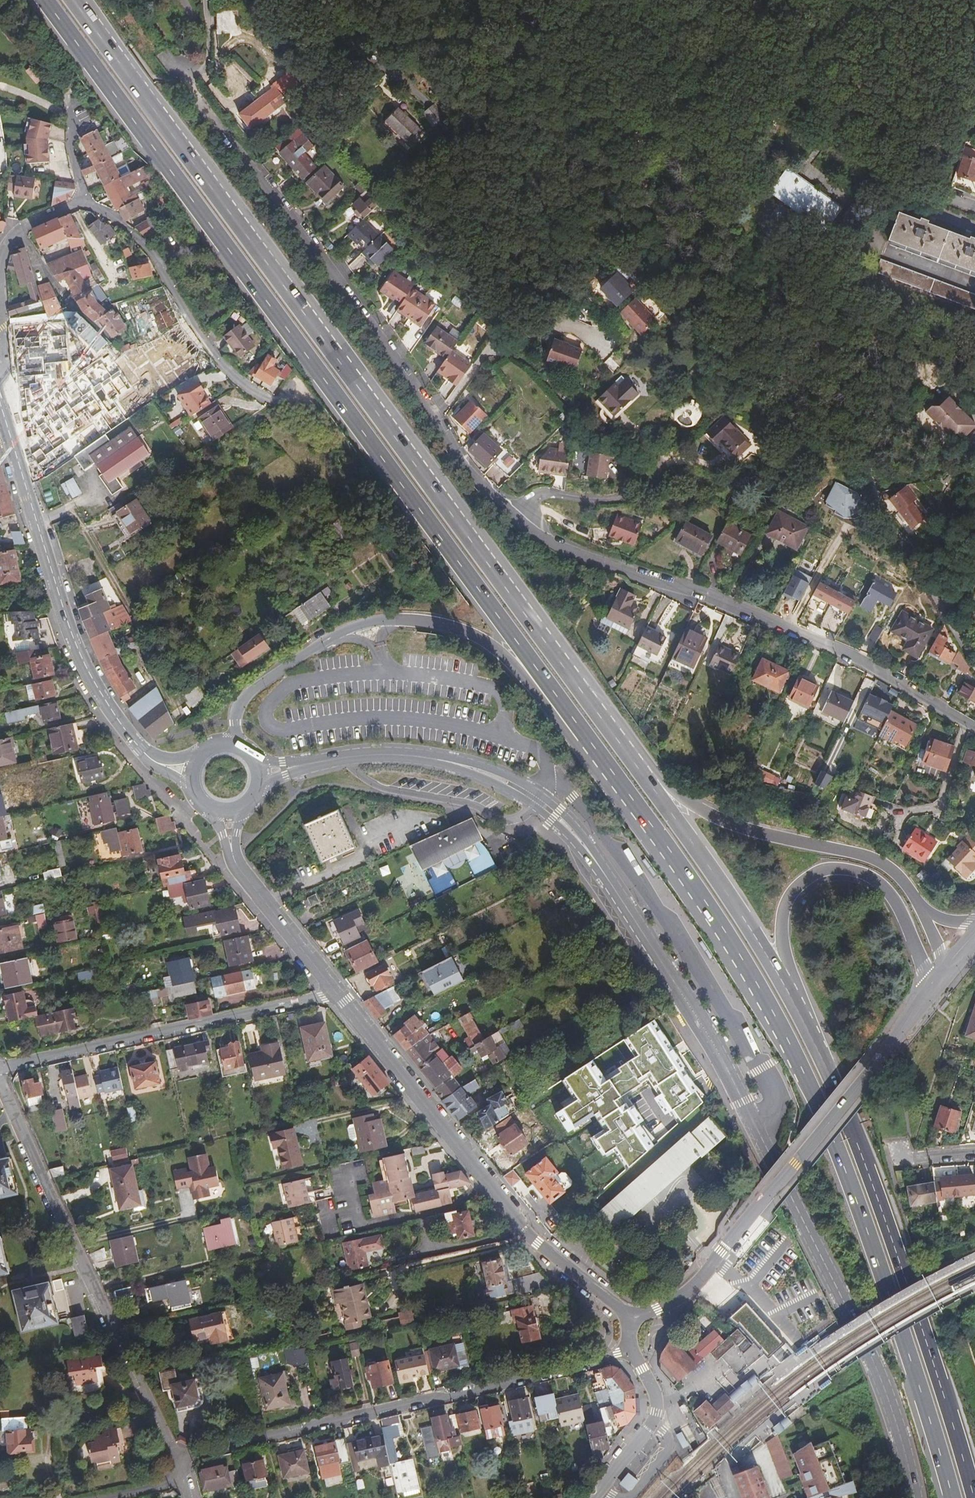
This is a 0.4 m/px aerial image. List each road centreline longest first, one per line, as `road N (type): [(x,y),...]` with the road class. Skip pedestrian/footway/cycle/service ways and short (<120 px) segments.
road 1 (trunk): [(627,747),(73,0)]
road 2 (trunk): [(44,0),(590,743)]
road 3 (trunk): [(590,743),(701,902),(805,1073),(847,1168),(948,1497)]
road 4 (secondary): [(915,1497),(870,1355),(758,1132),(600,868)]
road 5 (trunk): [(972,1497),(921,1320),(856,1141),(778,974)]
road 6 (track): [(622,0),(638,148),(688,302),(717,340),(847,446),(864,470)]
road 7 (residential): [(184,79),(467,474),(517,522)]
road 8 (residential): [(517,522),(573,556),(790,629),(974,729)]
road 9 (residential): [(172,1462),(632,1353)]
road 10 (residential): [(633,1318),(523,1229),(335,991)]
road 11 (tertiary): [(633,1318),(676,1300),(704,1276),(929,994)]
road 12 (residential): [(0,1090),(172,1462)]
road 13 (secondary): [(140,749),(73,637),(0,404)]
road 14 (residential): [(341,435),(225,371),(154,260),(108,216),(76,203)]
road 15 (residential): [(335,991),(0,1070)]
road 16 (trunk): [(916,906),(877,863),(715,820),(627,747)]
road 17 (trunk): [(778,974),(786,900),(807,879),(847,871),(889,897),(929,994)]
road 18 (track): [(720,0),(801,98),(922,188)]
road 19 (trunk): [(778,974),(627,747)]
road 20 (trunk): [(392,621),(444,626),(480,641),(571,738),(590,743)]
road 21 (residential): [(517,522),(537,495),(613,500),(654,487),(655,459),(621,421)]
road 22 (residential): [(864,470),(974,672)]
road 23 (secondary): [(233,744),(238,707),(259,686),(328,638),(392,621)]
road 24 (secondary): [(600,868),(575,825),(539,794),(479,765),(434,759)]
road 25 (secondary): [(434,759),(531,805),(600,868)]
road 26 (residential): [(274,0),(439,113)]
road 27 (residential): [(335,991),(233,856)]
road 28 (secondary): [(304,765),(378,755),(434,759)]

